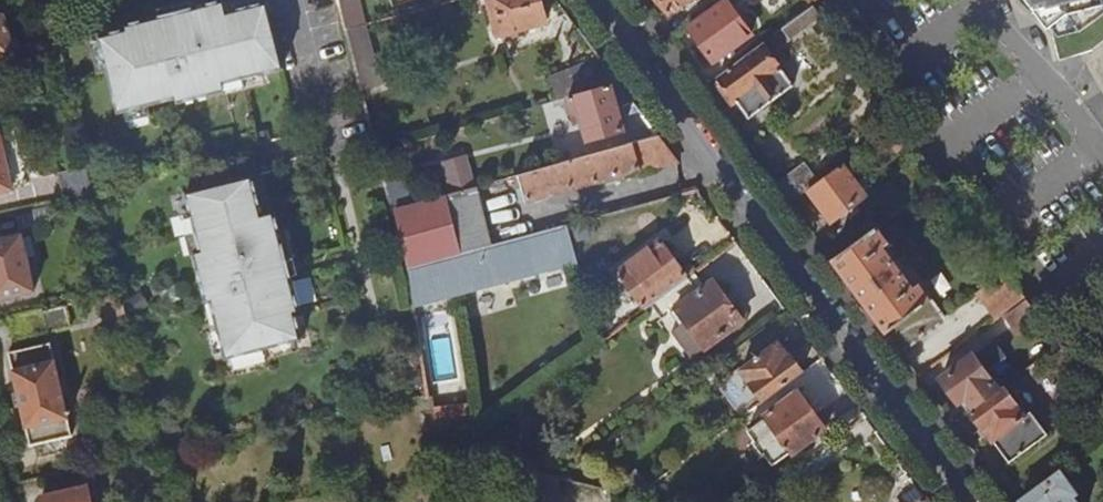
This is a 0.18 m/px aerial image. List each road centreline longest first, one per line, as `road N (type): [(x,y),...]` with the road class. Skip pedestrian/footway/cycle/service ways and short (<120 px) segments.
road 1 (residential): [(604,0),(966,501)]

